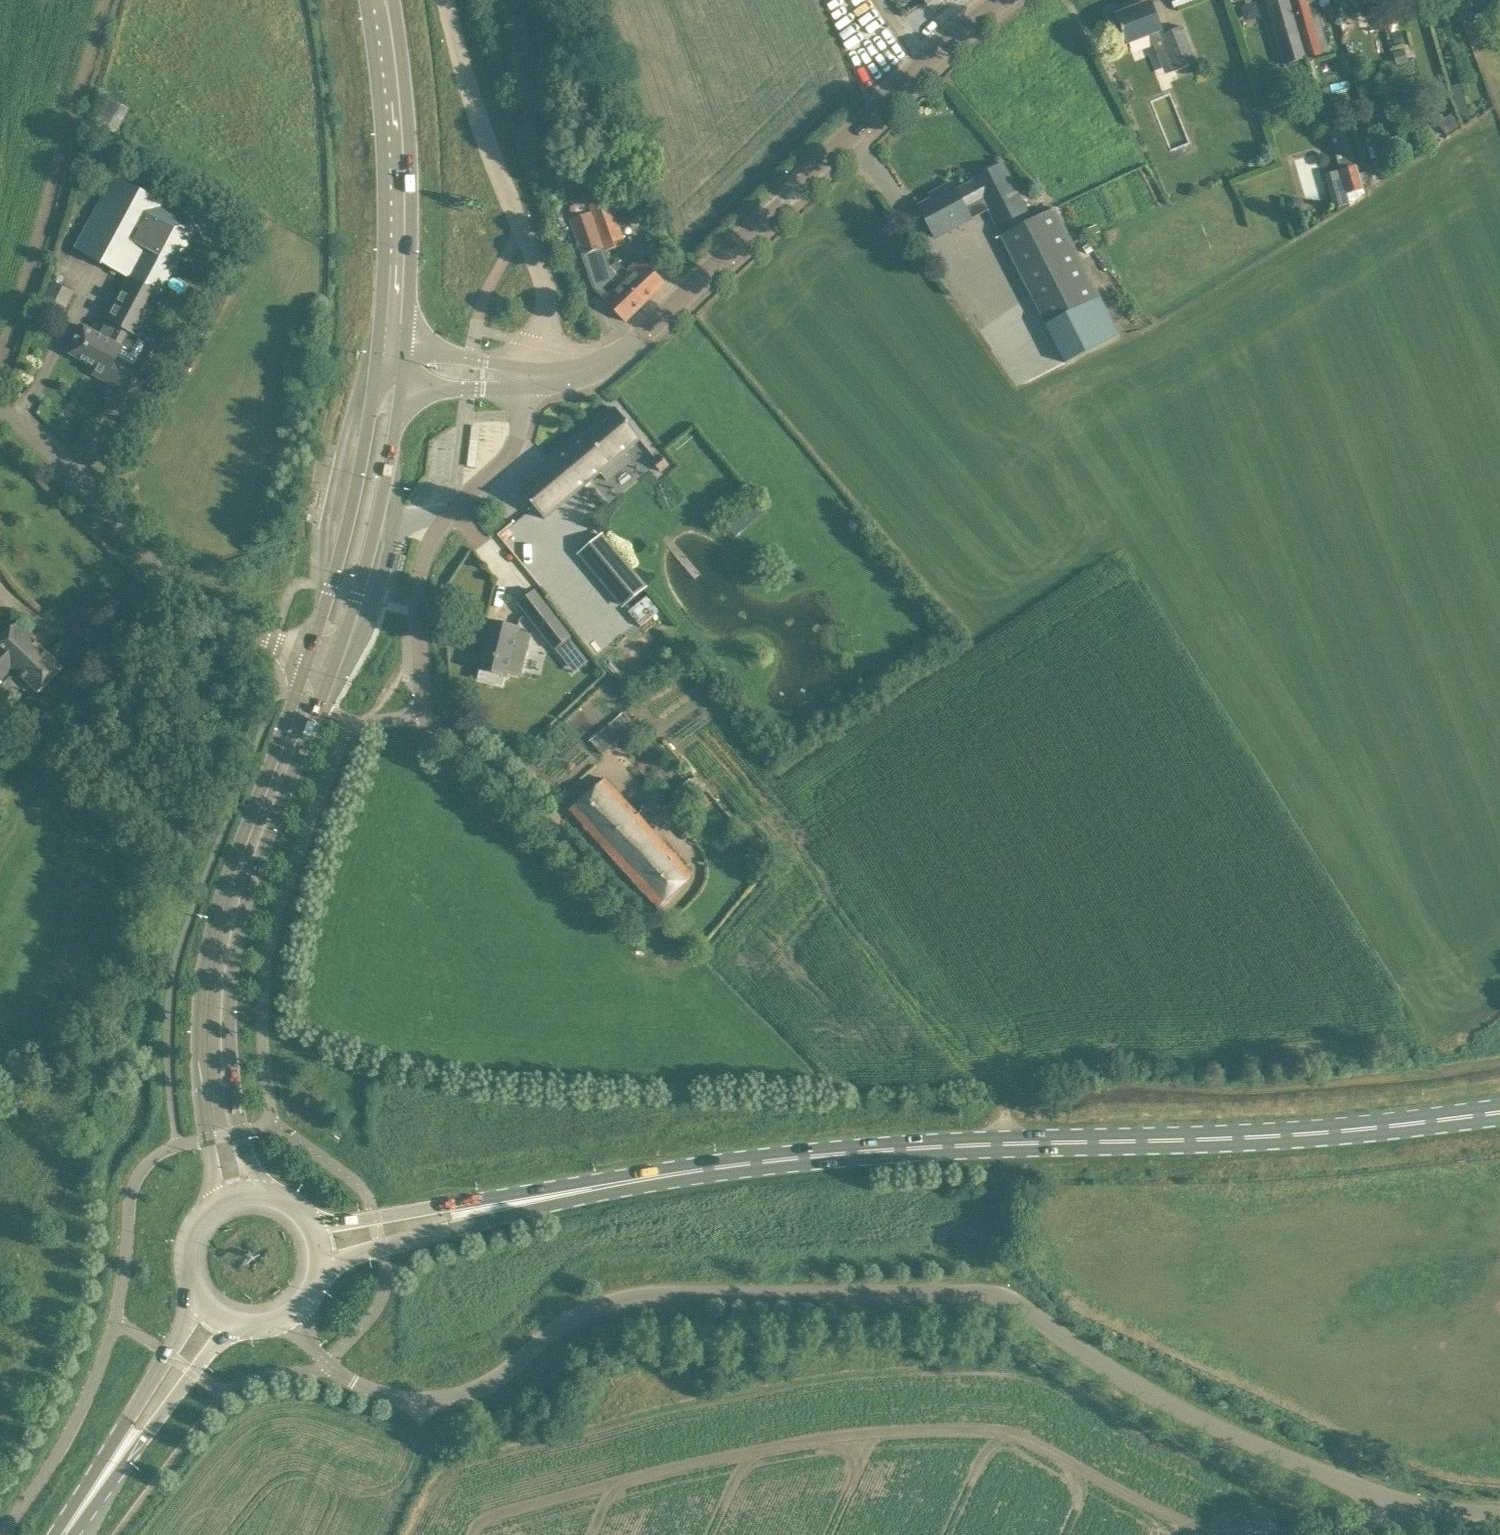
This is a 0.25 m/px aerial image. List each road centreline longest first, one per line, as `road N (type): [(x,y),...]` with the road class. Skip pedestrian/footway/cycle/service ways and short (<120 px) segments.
road 1 (unclassified): [(1387,1500),(1215,1417),(988,1290),(655,1294),(609,1303),(558,1328),(503,1376),(422,1401),(354,1382),(289,1314)]
road 2 (primary): [(1499,1111),(1325,1132),(850,1151),(547,1196)]
road 3 (residential): [(653,936),(548,818),(423,716),(416,588),(426,548),(444,514),(518,437),(536,375)]
road 4 (unclassified): [(536,375),(593,374),(633,348),(995,0)]
road 5 (secondary): [(310,653),(205,943),(201,1087),(218,1205)]
road 6 (secondary): [(260,1194),(231,1066),(238,929),(336,661)]
road 7 (unclassified): [(310,653),(197,603),(0,413)]
road 8 (unclassified): [(536,375),(544,291),(480,129),(446,0)]
road 9 (secondary): [(390,362),(397,151),(381,0)]
road 10 (secondary): [(336,661),(369,552),(400,406),(390,362)]
road 11 (secondary): [(390,362),(310,653)]
road 12 (primary): [(318,1276),(547,1196)]
road 13 (primary): [(547,1196),(309,1224)]
road 14 (primary): [(118,1453),(242,1324)]
road 15 (primary): [(202,1300),(118,1453)]
road 16 (unclassified): [(390,362),(438,387),(486,390),(536,375)]
road 17 (unclassified): [(536,375),(473,359),(390,362)]

